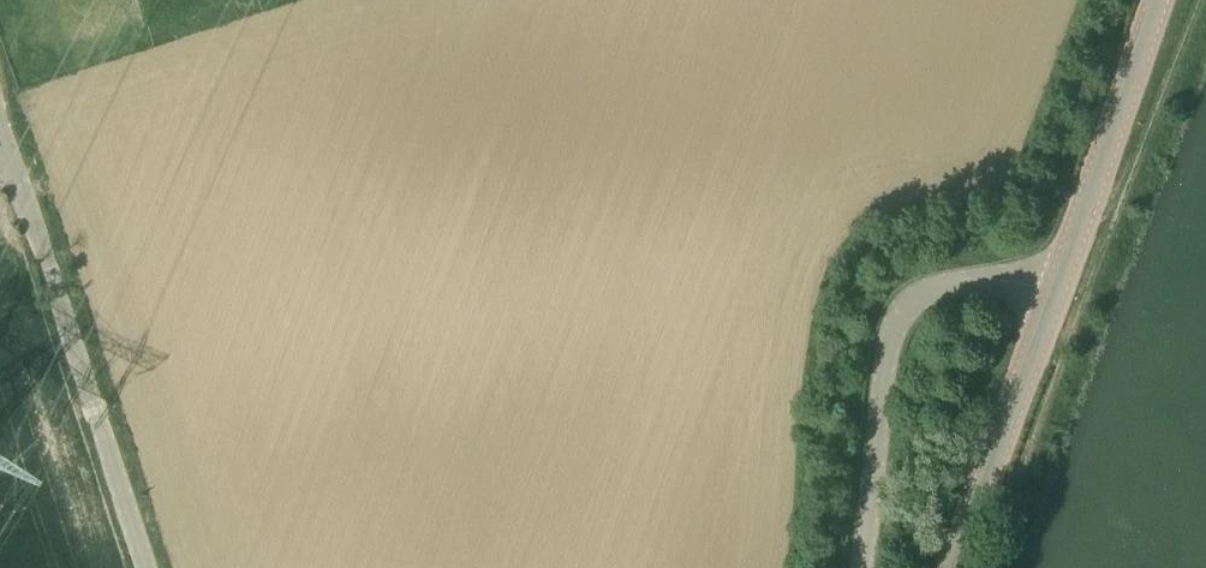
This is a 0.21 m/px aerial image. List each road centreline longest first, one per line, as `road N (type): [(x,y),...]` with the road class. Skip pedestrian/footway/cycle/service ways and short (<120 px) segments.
road 1 (unclassified): [(145,567),(0,123)]
road 2 (unclassified): [(1056,293),(1005,275),(961,276),(922,284),(903,298),(881,351),(859,567)]
road 3 (tertiary): [(1056,293),(1156,0)]
road 4 (tertiary): [(954,567),(1056,293)]

